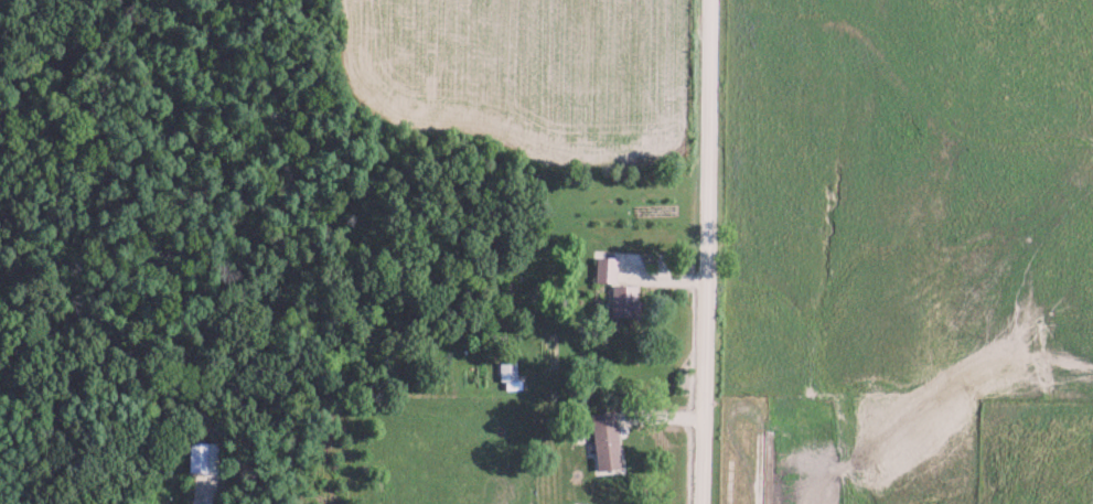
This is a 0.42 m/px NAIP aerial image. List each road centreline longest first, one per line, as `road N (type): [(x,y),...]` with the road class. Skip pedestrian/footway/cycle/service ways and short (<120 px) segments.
road 1 (residential): [(709,503),(713,0)]

